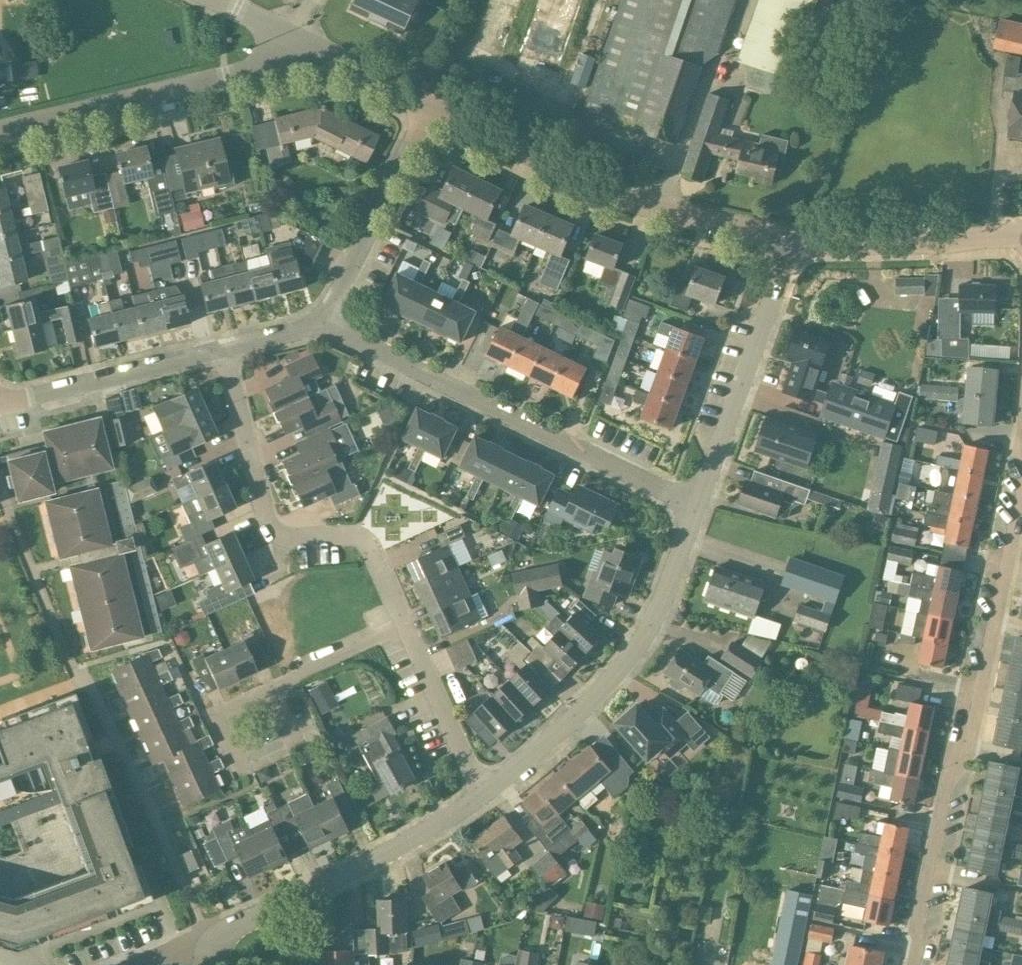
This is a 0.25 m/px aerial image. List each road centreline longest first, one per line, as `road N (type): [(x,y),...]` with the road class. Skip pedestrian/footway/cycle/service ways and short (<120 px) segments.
road 1 (residential): [(915,964),(954,766),(969,741),(1021,493)]
road 2 (residential): [(697,506),(318,322)]
road 3 (residential): [(795,243),(568,174),(425,110)]
road 4 (residential): [(405,626),(363,542),(285,538),(268,526),(227,349)]
road 5 (tertiary): [(483,794),(563,728),(642,643),(697,506)]
road 6 (residential): [(318,52),(0,134)]
road 7 (tertiary): [(207,937),(412,839),(483,794)]
road 8 (tertiary): [(697,506),(795,243)]
road 9 (residential): [(318,322),(425,110)]
road 10 (residential): [(0,404),(227,349)]
road 11 (tertiary): [(1021,235),(795,243)]
road 12 (residential): [(483,794),(405,626)]
road 13 (residential): [(267,690),(405,626)]
road 14 (residential): [(425,110),(318,52)]

